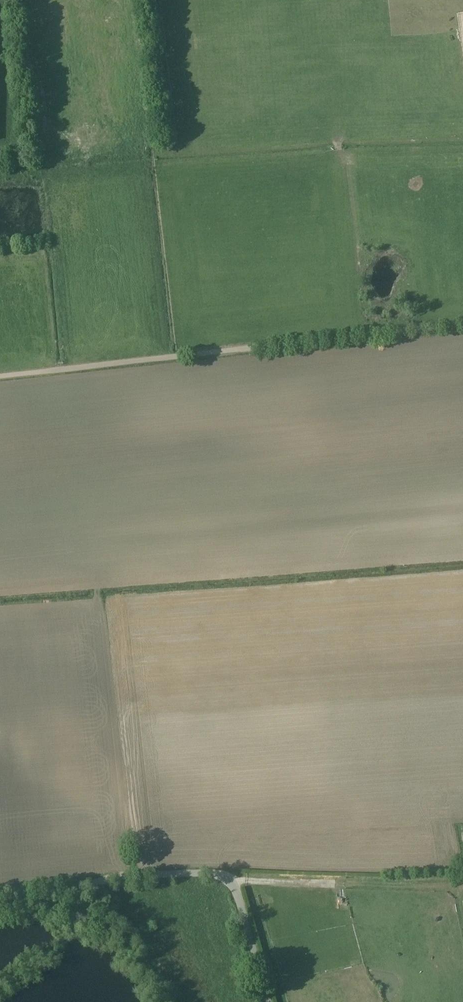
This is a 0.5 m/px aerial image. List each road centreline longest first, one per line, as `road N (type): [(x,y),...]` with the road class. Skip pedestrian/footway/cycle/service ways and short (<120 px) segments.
road 1 (track): [(462,323),(0,377)]
road 2 (unclassified): [(264,1001),(223,875),(0,893)]

